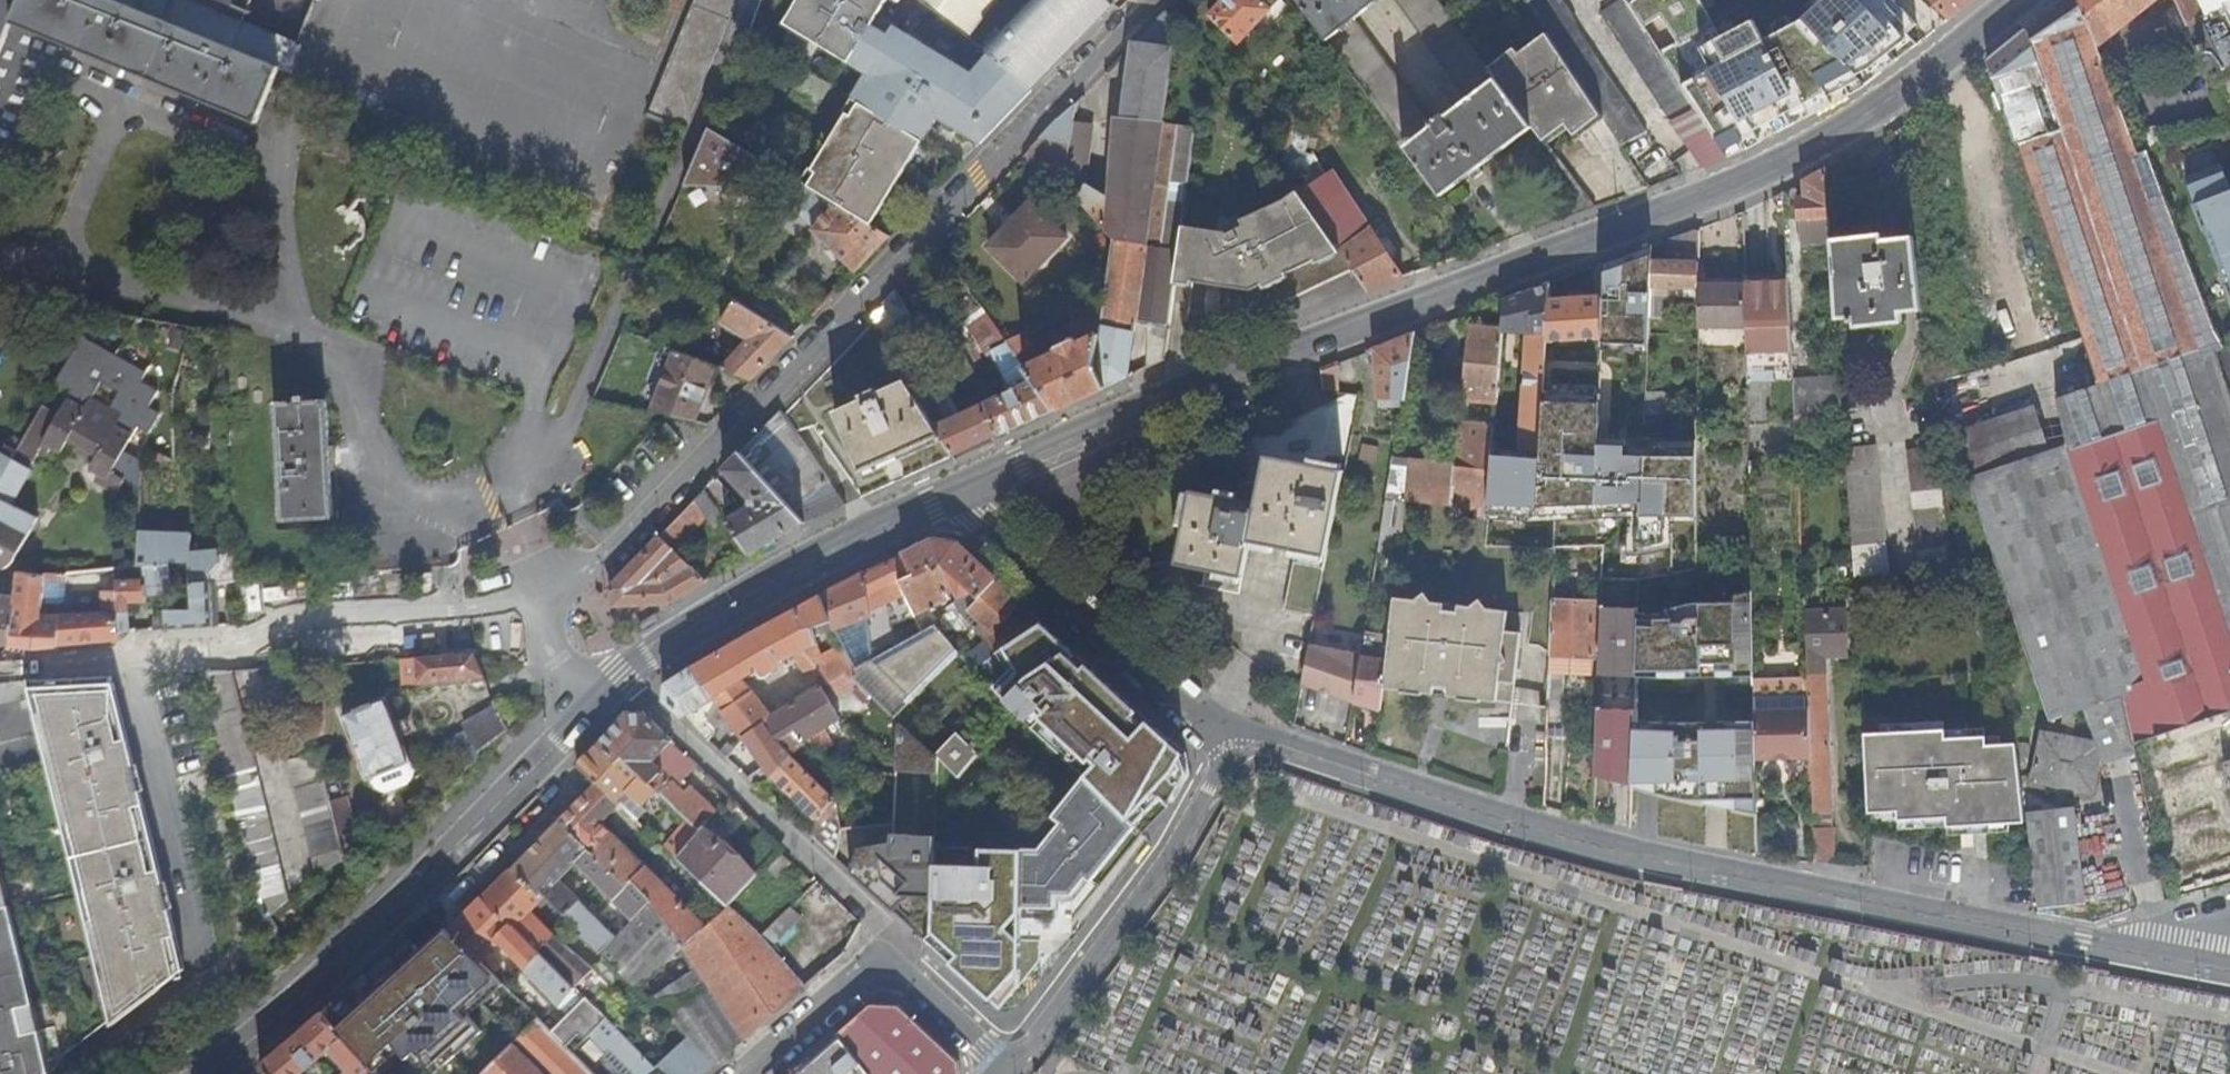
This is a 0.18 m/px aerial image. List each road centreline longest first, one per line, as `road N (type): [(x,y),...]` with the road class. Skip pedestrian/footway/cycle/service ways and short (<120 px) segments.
road 1 (secondary): [(2018,0),(1901,93),(1755,177),(1106,424),(945,498)]
road 2 (residential): [(2137,957),(1655,858),(1260,738),(1230,738)]
road 3 (residential): [(513,602),(584,576),(719,452),(1155,0)]
road 4 (secondary): [(601,693),(342,954),(201,1073)]
road 5 (residential): [(513,602),(297,626),(213,658),(0,665)]
road 6 (residential): [(1000,1061),(1173,848),(1230,738)]
road 7 (secondary): [(945,498),(749,596),(601,693)]
road 8 (residential): [(1230,738),(945,498)]
road 9 (residential): [(747,1073),(861,974),(883,965),(909,974),(1000,1061)]
road 10 (residential): [(292,310),(278,157),(119,115)]
road 11 (residential): [(119,115),(52,267)]
road 12 (residential): [(601,693),(543,647),(513,602)]

